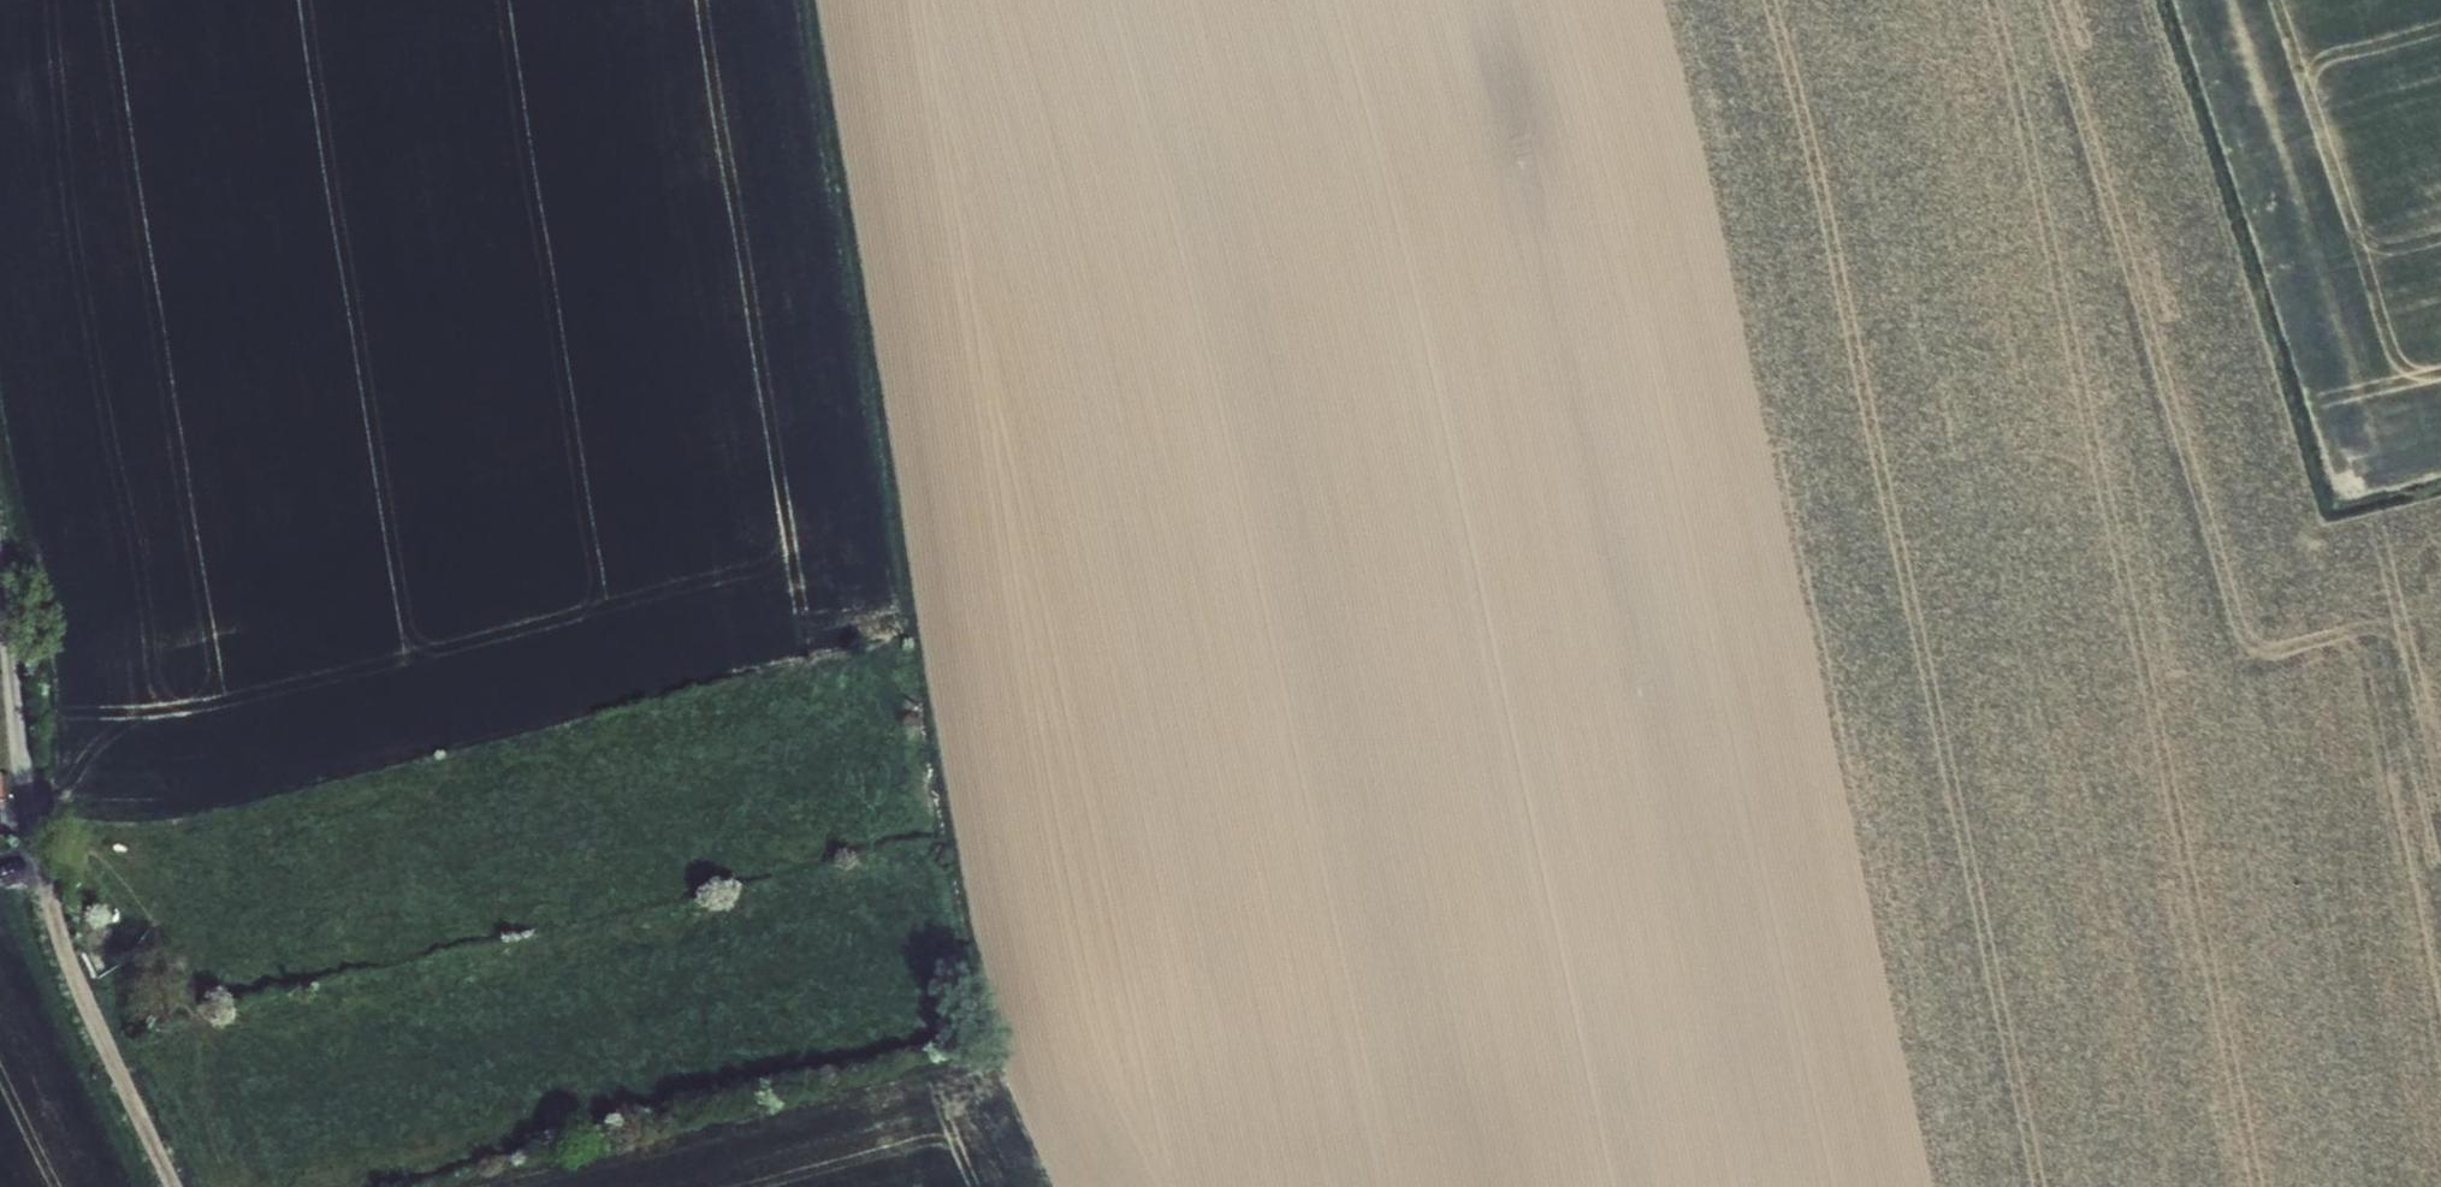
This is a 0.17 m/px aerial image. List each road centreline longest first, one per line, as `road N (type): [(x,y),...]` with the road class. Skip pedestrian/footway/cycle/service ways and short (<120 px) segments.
road 1 (unclassified): [(175,1186),(55,921),(24,783),(0,588)]

